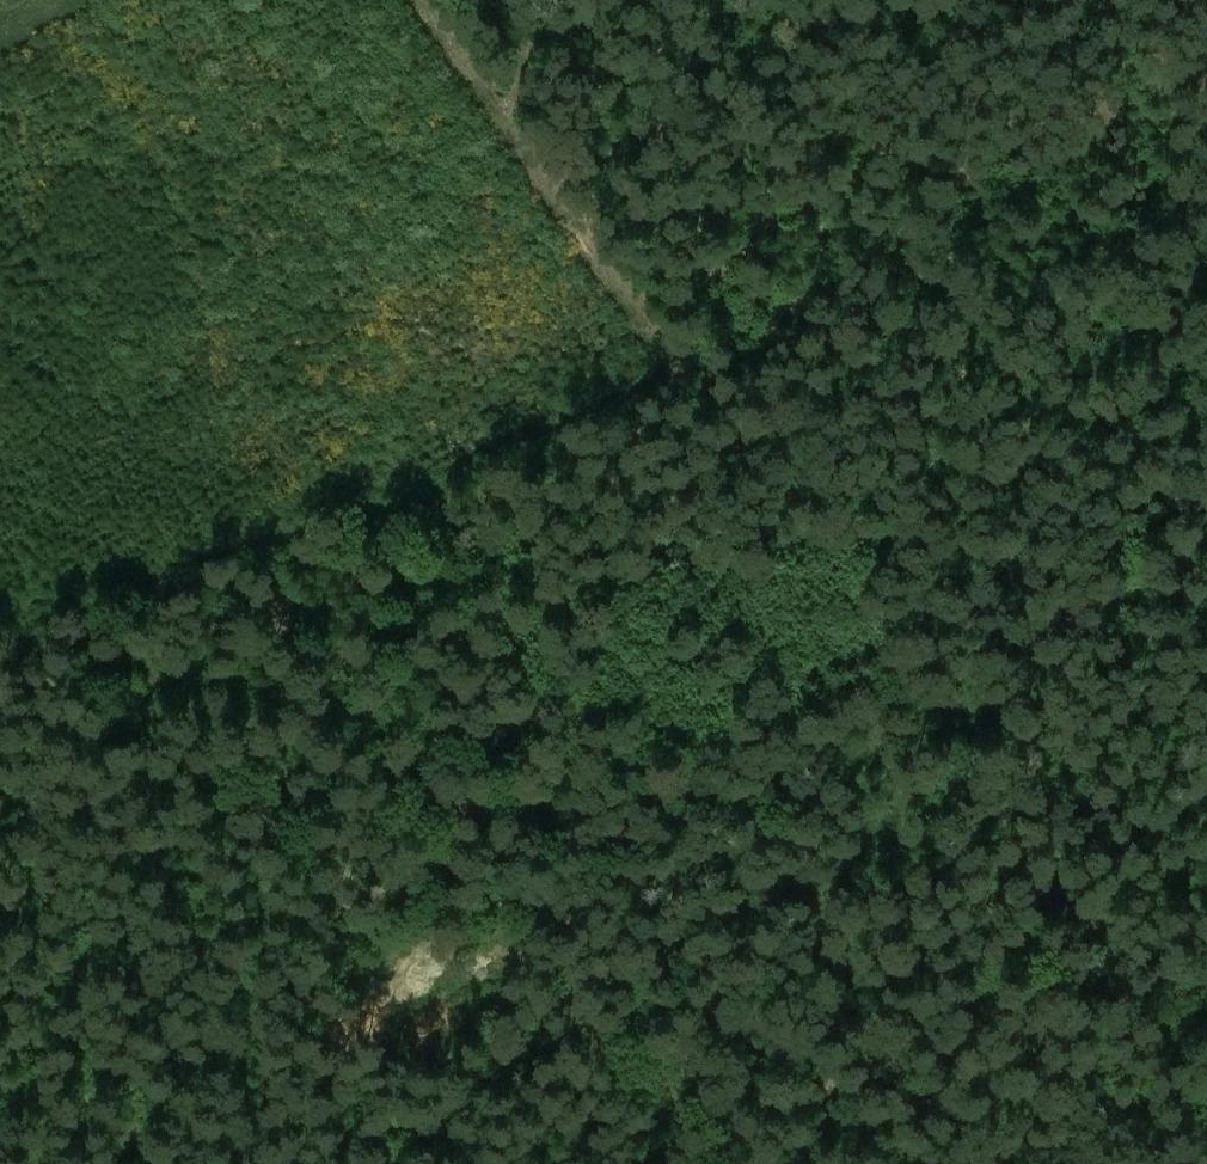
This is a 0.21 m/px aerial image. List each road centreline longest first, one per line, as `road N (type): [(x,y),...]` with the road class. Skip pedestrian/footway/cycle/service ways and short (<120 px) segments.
road 1 (track): [(534,969),(488,857),(442,688),(365,509),(205,262),(179,198),(160,135),(143,0)]
road 2 (track): [(0,619),(534,969),(594,1023),(685,1163)]

